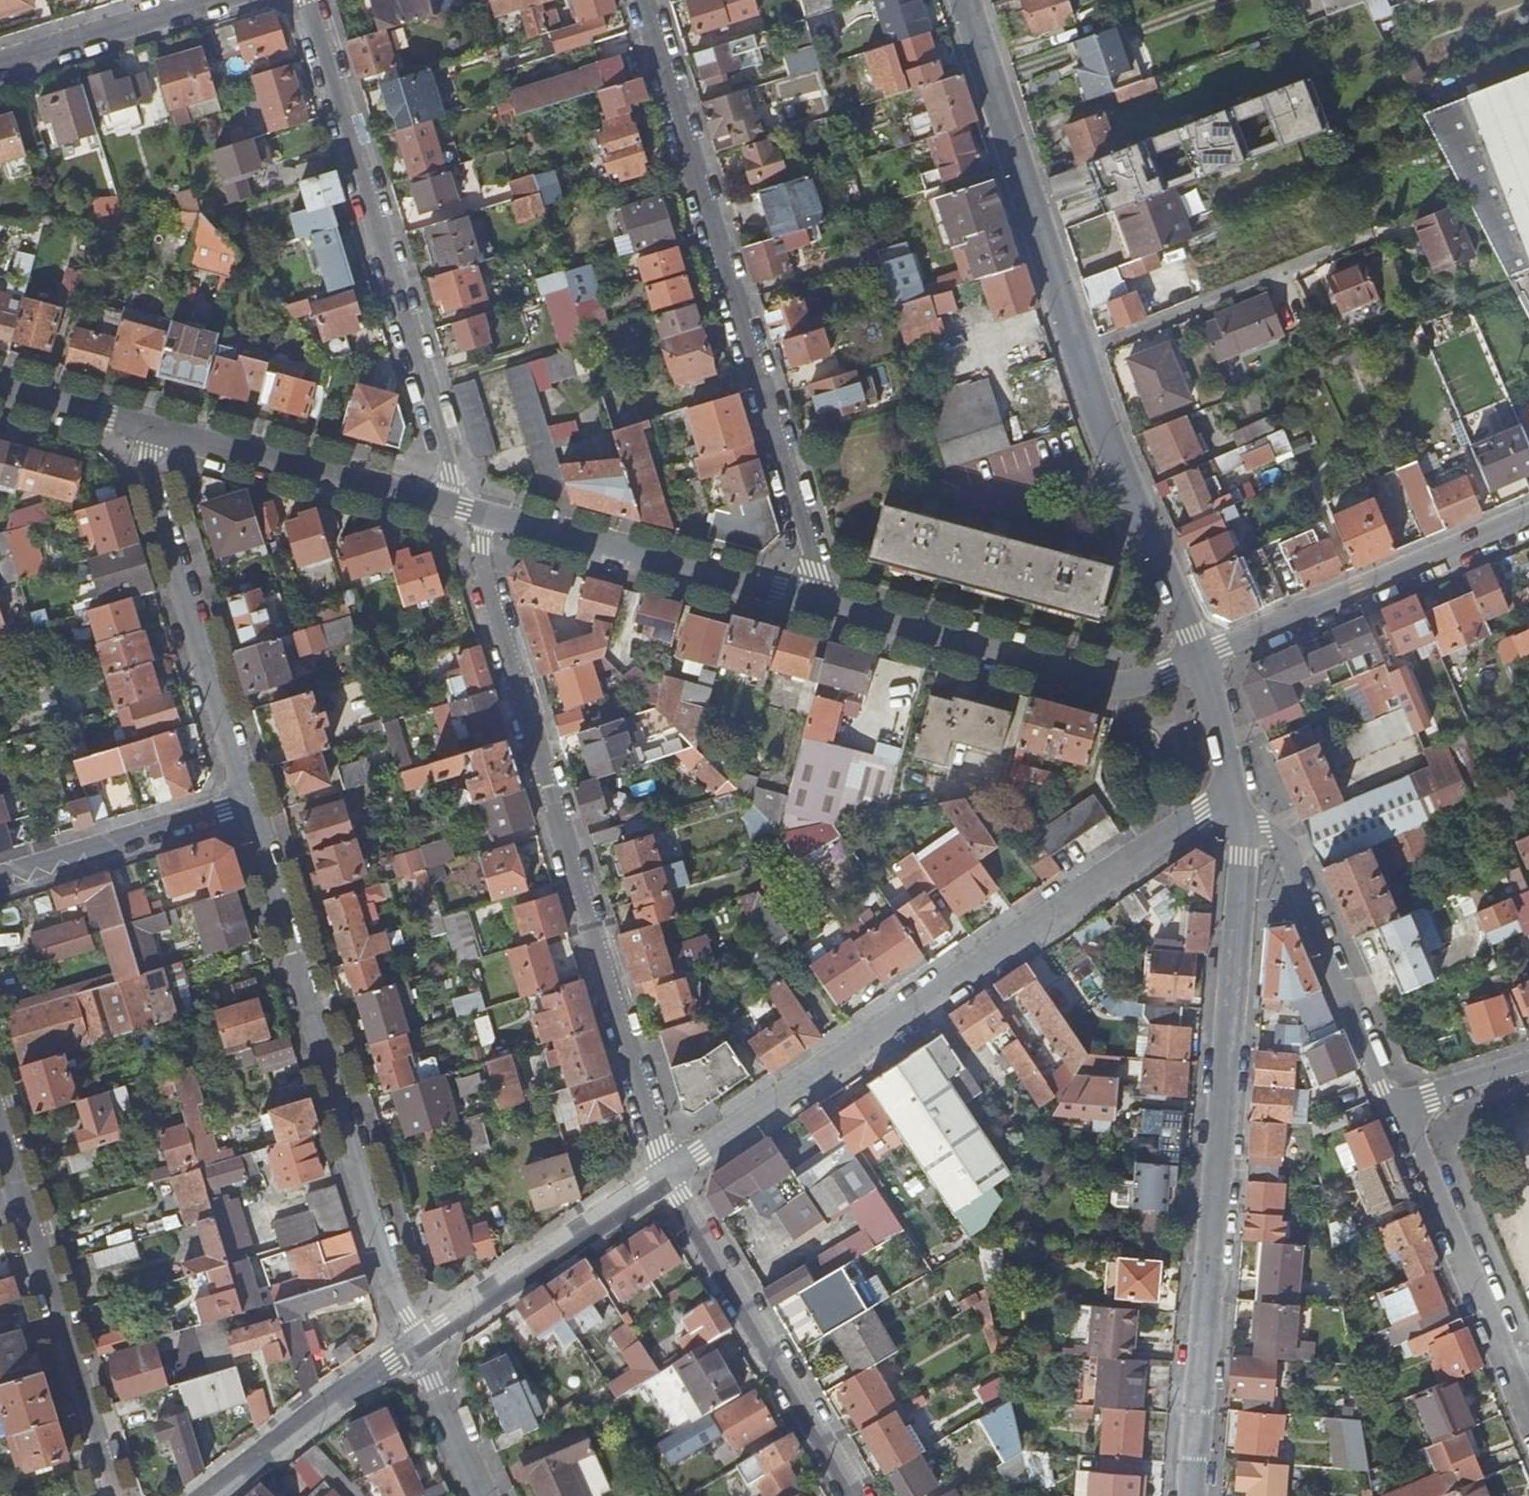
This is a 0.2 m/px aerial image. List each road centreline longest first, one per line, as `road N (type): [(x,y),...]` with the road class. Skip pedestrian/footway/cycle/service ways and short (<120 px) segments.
road 1 (residential): [(1202,659),(1103,427),(966,0)]
road 2 (residential): [(1193,1495),(1243,856),(1235,799)]
road 3 (residential): [(484,515),(477,545),(666,1171)]
road 4 (residential): [(666,1171),(1235,799)]
road 5 (residential): [(643,0),(815,570),(818,602)]
road 6 (residential): [(418,1346),(253,809)]
road 7 (residential): [(464,510),(308,0)]
road 8 (residential): [(1202,659),(1119,688),(818,602)]
road 9 (residential): [(253,809),(138,434)]
road 10 (residential): [(0,1130),(116,1495)]
road 11 (residential): [(856,1495),(666,1171)]
road 12 (residential): [(1399,1111),(1383,1092),(1286,848),(1235,799)]
road 13 (residential): [(1202,659),(1528,521)]
road 14 (residential): [(818,602),(484,515)]
road 15 (residential): [(464,510),(138,434)]
road 16 (residential): [(1528,1416),(1399,1111)]
road 17 (residential): [(418,1346),(666,1171)]
road 18 (residential): [(0,881),(253,809)]
road 19 (residential): [(213,1495),(418,1346)]
road 20 (residential): [(0,62),(209,0)]
road 21 (residential): [(484,1495),(418,1346)]
road 22 (residential): [(1235,799),(1202,659)]
road 23 (residential): [(138,434),(0,396)]
road 24 (residential): [(1528,1070),(1399,1111)]

